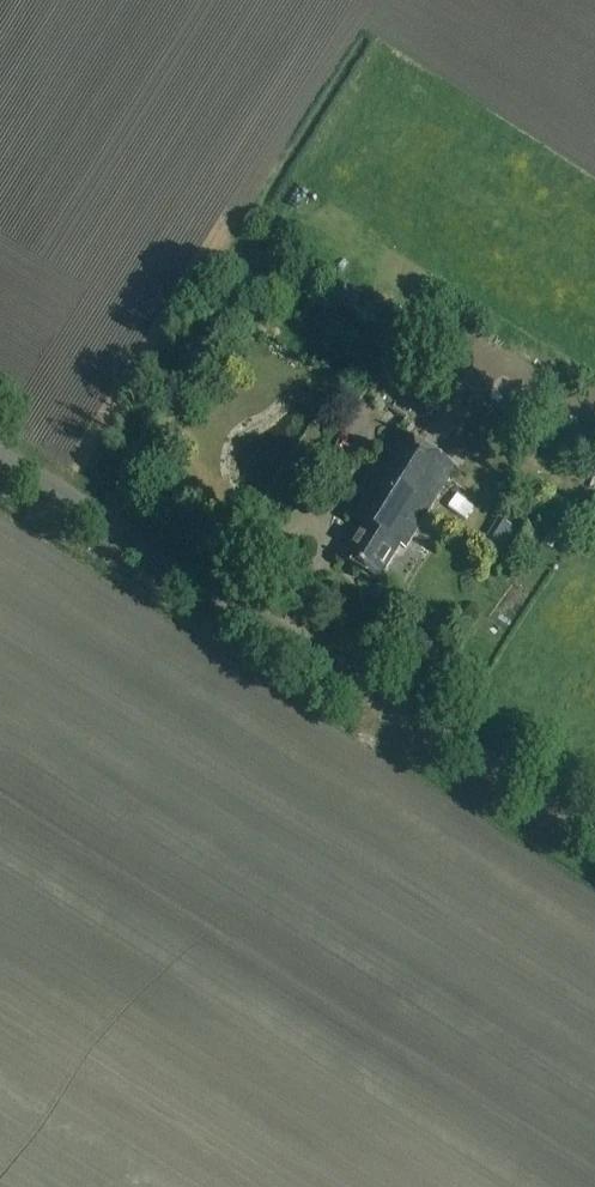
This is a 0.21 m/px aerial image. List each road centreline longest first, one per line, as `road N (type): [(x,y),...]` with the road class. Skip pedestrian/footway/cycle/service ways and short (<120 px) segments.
road 1 (unclassified): [(594,828),(0,455)]

